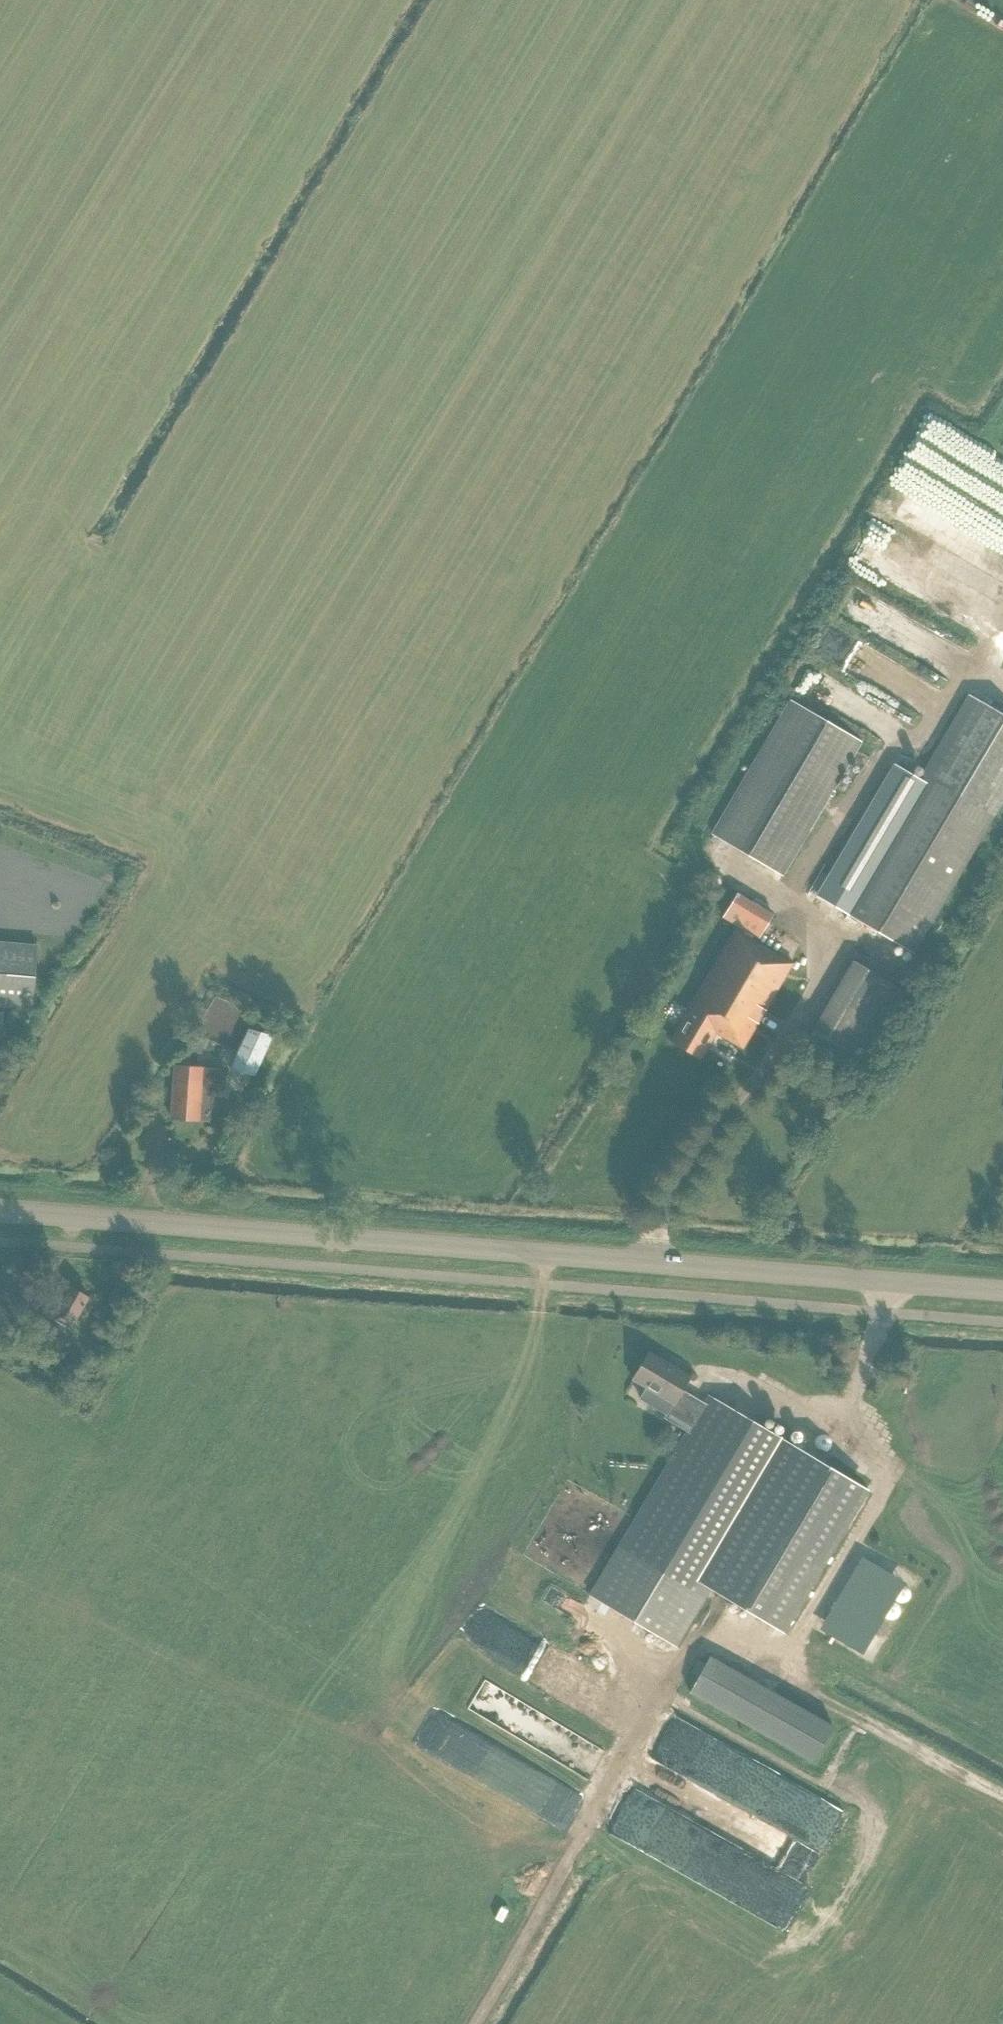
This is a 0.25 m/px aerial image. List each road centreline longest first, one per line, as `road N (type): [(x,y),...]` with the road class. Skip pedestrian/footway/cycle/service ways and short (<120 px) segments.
road 1 (secondary): [(1002,1289),(0,1211)]

